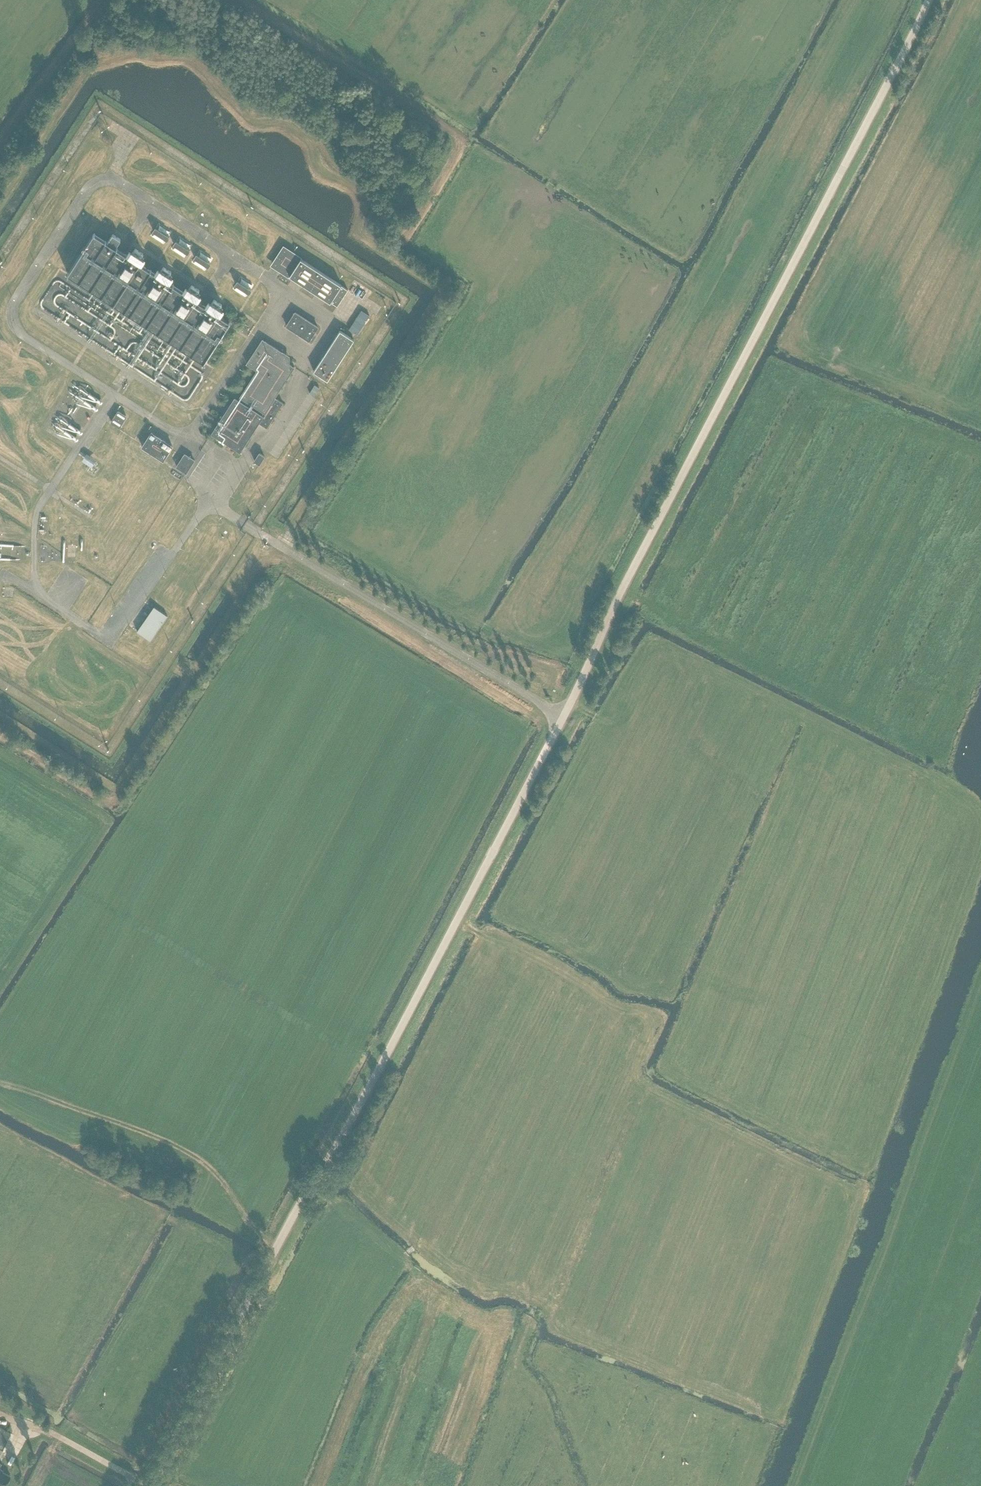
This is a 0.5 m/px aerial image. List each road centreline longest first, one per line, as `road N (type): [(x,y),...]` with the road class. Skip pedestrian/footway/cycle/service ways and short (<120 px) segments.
road 1 (tertiary): [(150,1485),(419,996),(933,0)]

